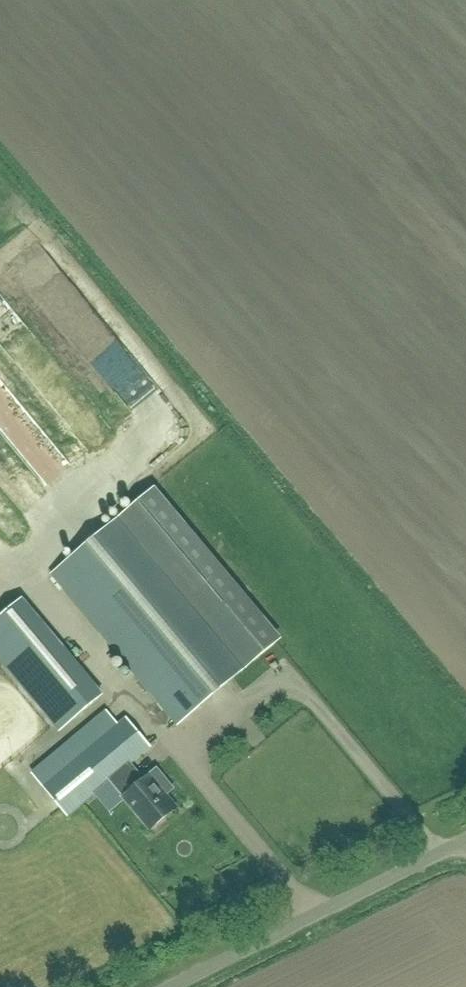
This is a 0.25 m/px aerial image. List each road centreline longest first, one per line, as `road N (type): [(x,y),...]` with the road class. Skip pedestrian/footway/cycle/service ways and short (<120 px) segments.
road 1 (unclassified): [(170,986),(465,839)]
road 2 (track): [(0,261),(39,229),(194,415)]

